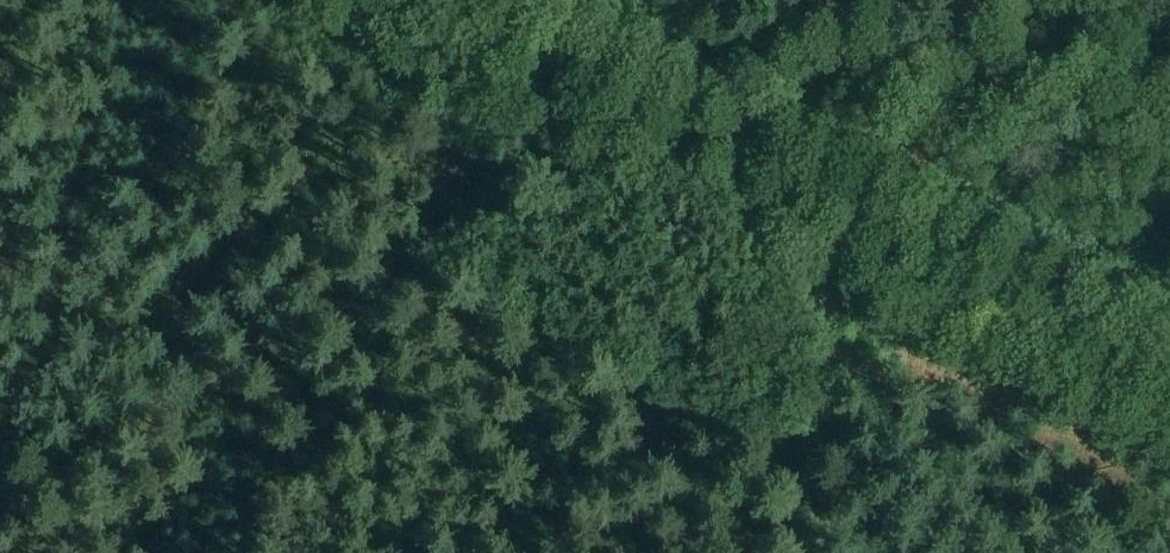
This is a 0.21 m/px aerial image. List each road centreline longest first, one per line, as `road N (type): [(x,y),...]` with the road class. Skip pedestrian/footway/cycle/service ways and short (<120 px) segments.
road 1 (track): [(832,552),(824,510),(799,471),(475,291),(439,285),(412,286),(240,367),(0,523)]
road 2 (unclassified): [(466,0),(1169,368)]

